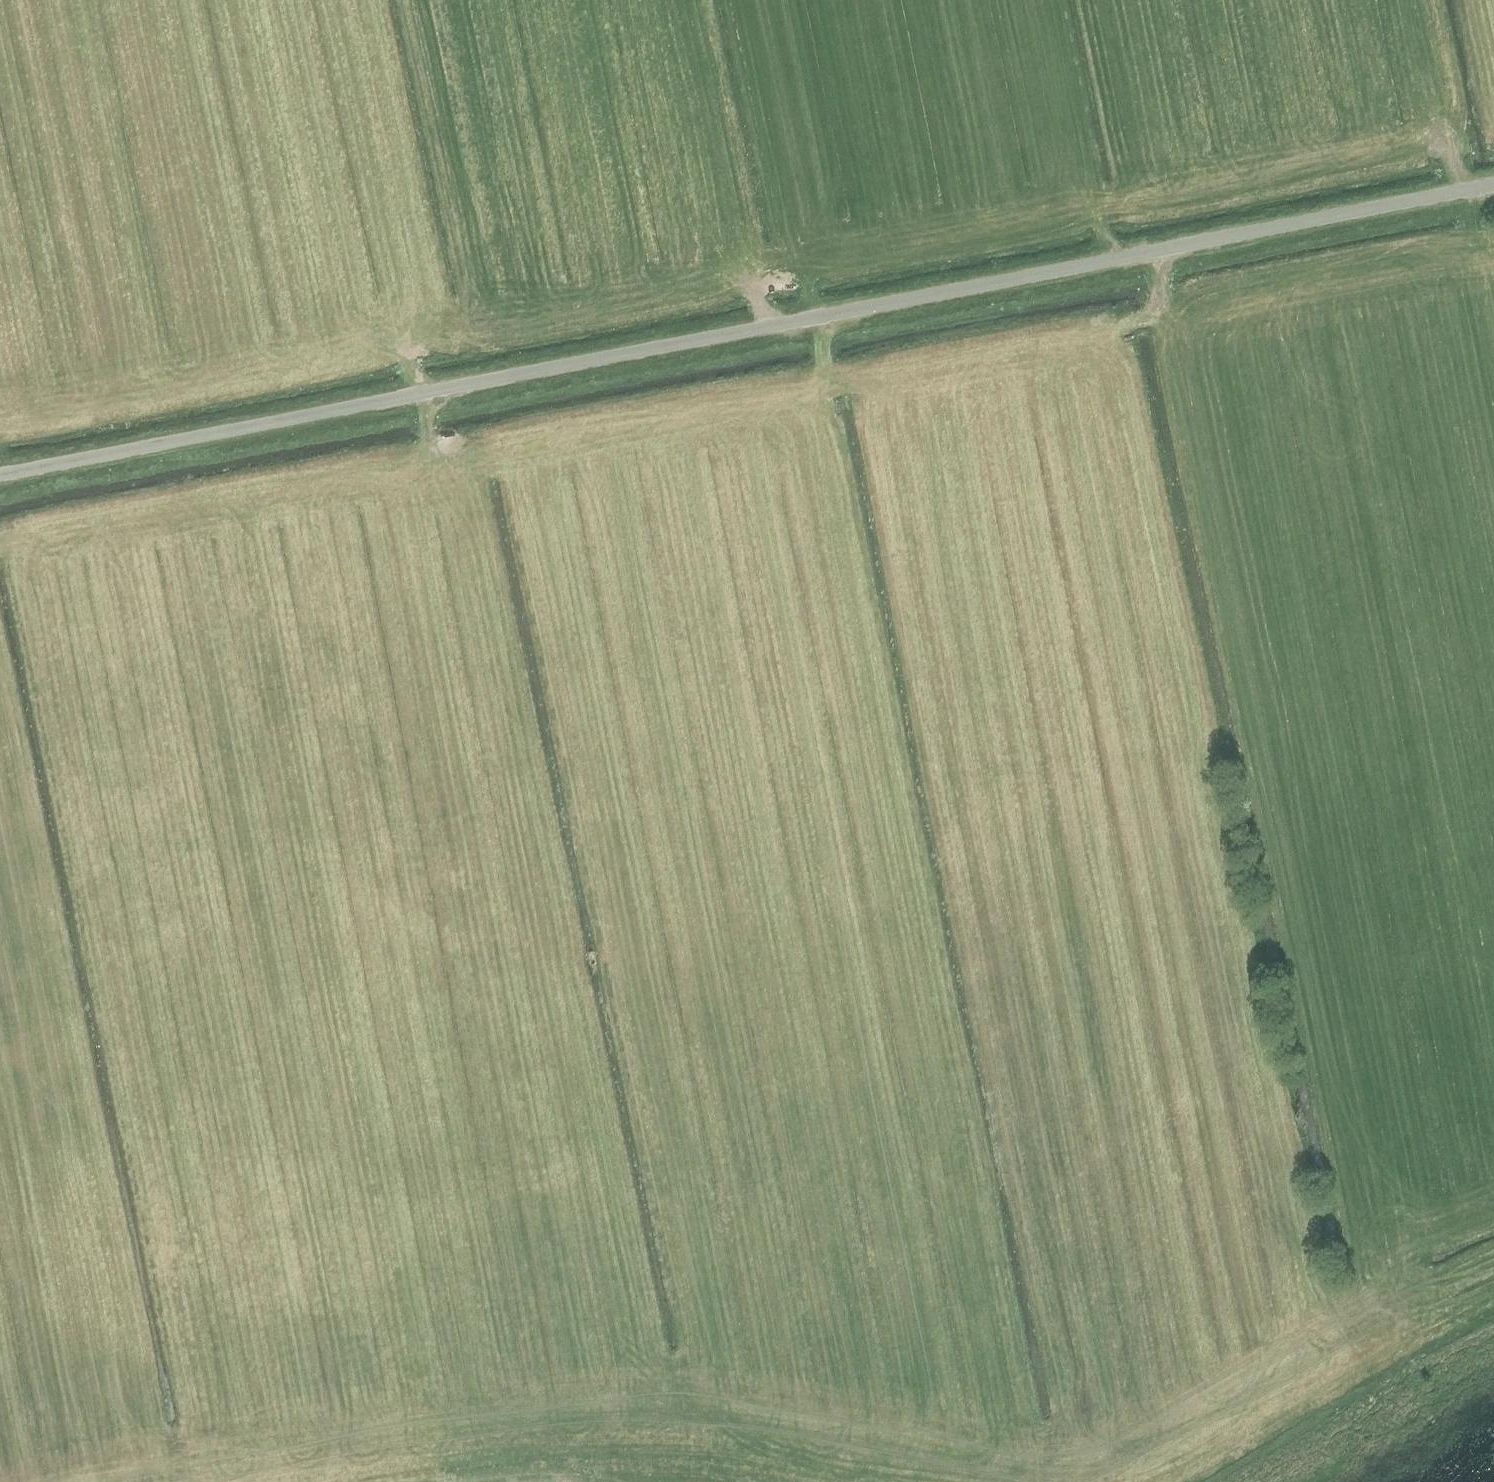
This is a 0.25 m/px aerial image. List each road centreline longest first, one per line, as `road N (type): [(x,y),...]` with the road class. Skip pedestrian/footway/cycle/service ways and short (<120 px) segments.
road 1 (unclassified): [(0,475),(1493,186)]

